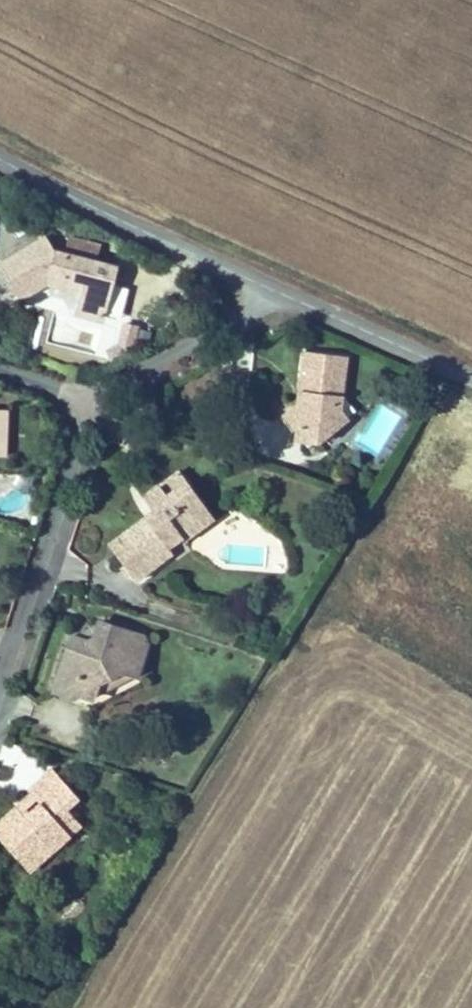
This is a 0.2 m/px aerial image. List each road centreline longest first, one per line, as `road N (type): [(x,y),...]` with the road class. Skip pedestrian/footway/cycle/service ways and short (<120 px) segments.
road 1 (residential): [(0,159),(274,290)]
road 2 (residential): [(0,680),(82,436),(81,411)]
road 3 (residential): [(81,411),(266,302),(274,290)]
road 4 (residential): [(274,290),(471,377)]

